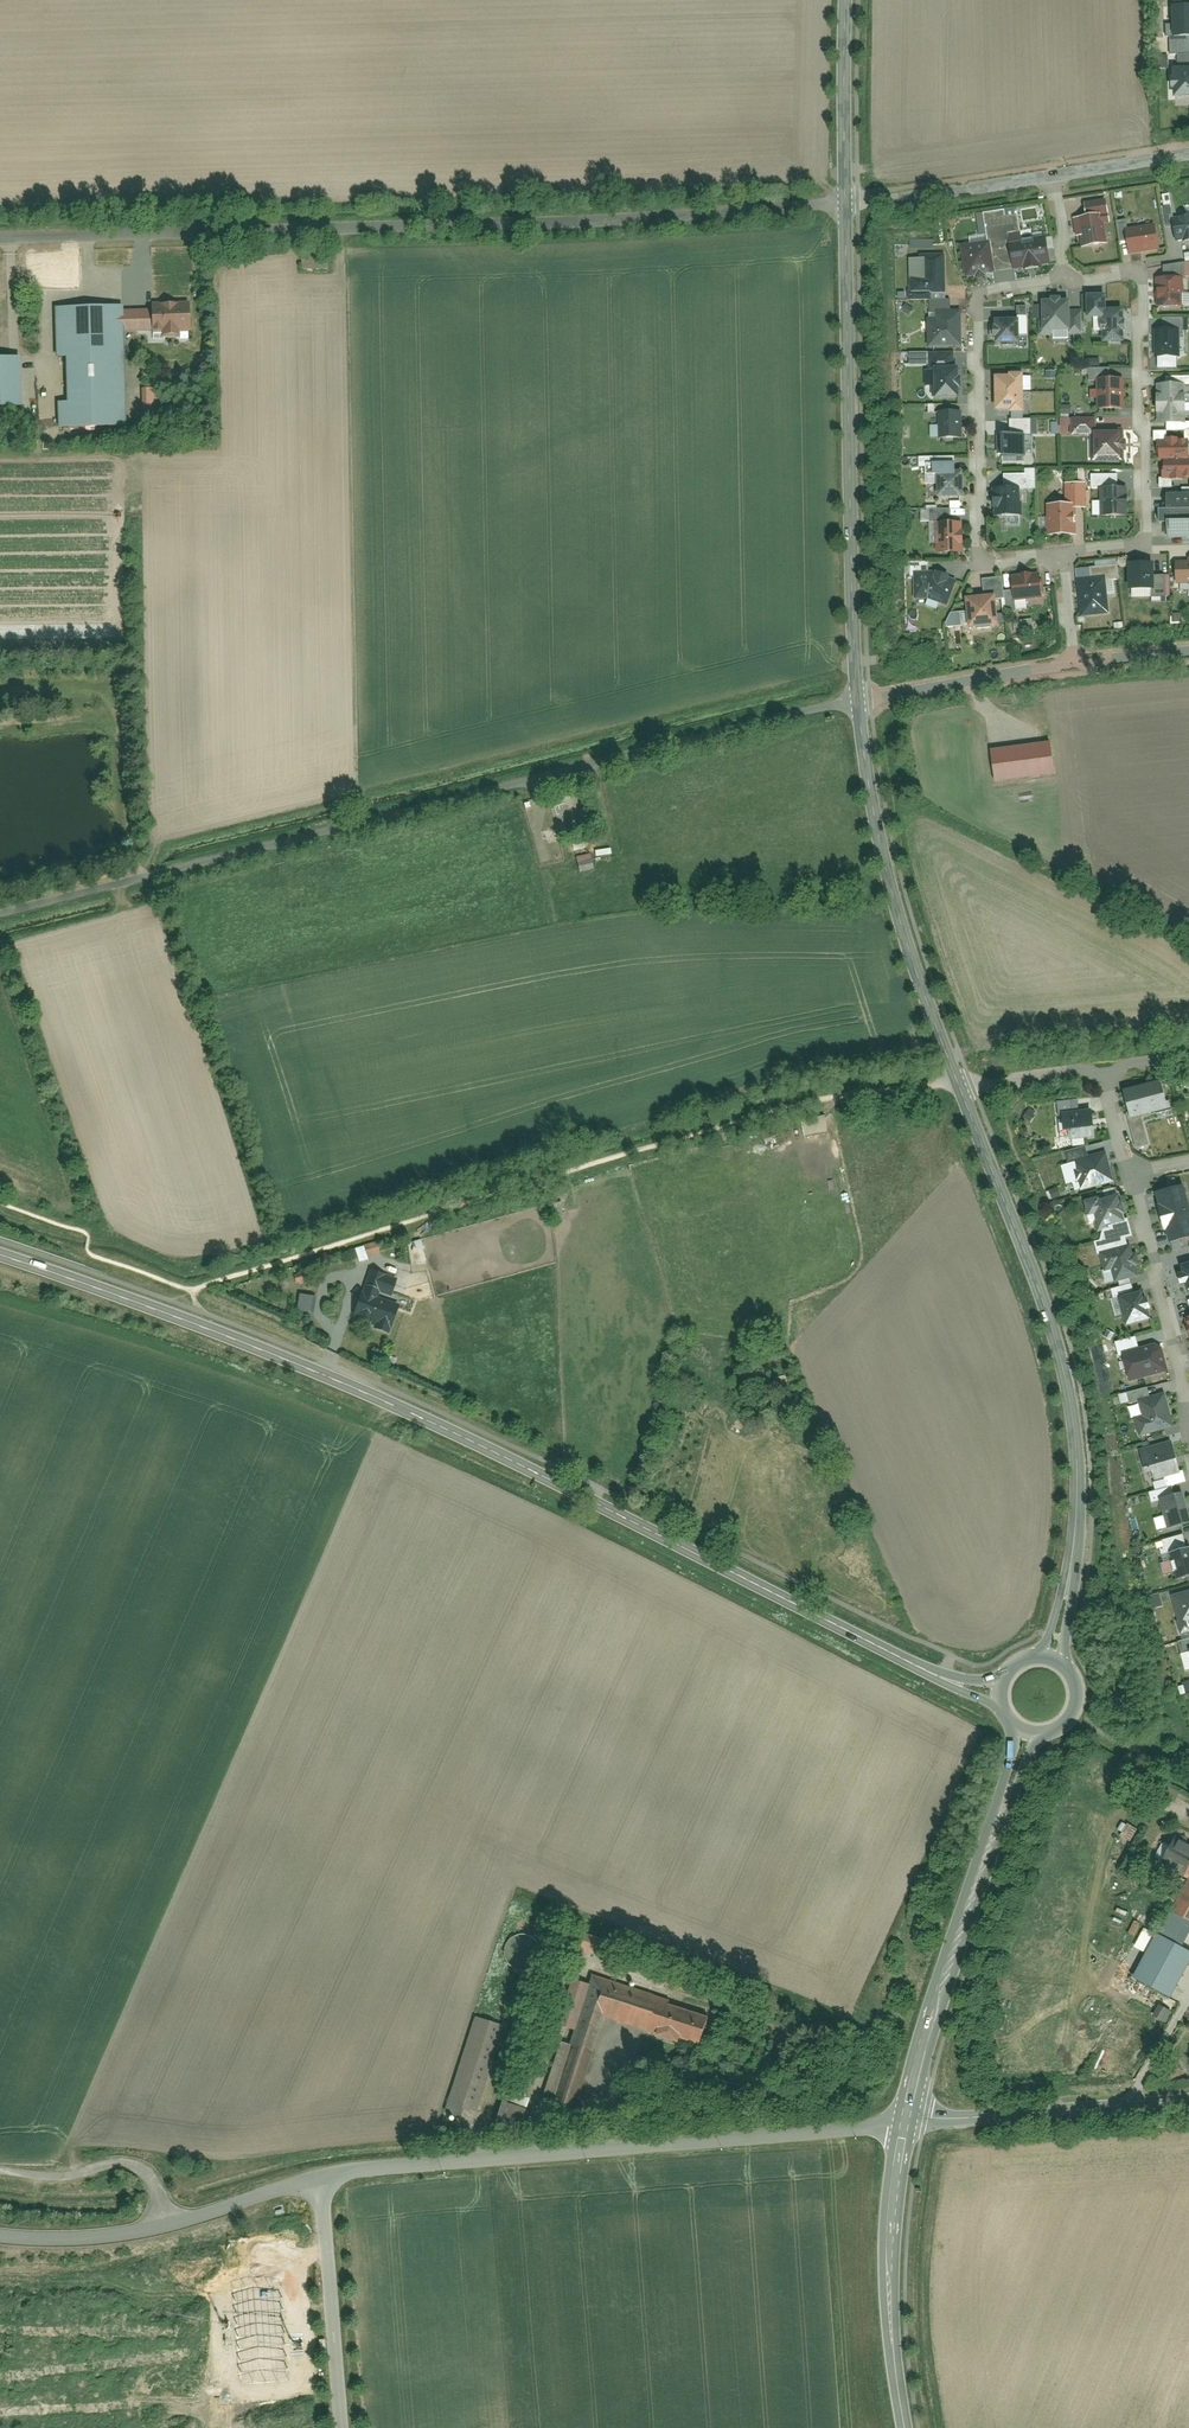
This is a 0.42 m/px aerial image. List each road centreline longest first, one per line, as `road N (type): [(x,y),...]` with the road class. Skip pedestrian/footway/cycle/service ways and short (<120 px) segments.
road 1 (secondary): [(0,1254),(376,1396),(895,1656)]
road 2 (track): [(959,1085),(801,1105),(193,1290),(89,1251)]
road 3 (residential): [(857,701),(0,916)]
road 4 (residential): [(845,205),(675,220),(0,236)]
road 5 (residential): [(908,2123),(318,2180)]
road 6 (tertiary): [(857,701),(845,205)]
road 7 (residential): [(1071,282),(986,293),(976,302),(983,546),(1001,564),(1070,556)]
road 8 (tertiary): [(1078,1496),(1057,1349),(959,1085)]
road 9 (residential): [(1070,556),(1147,548),(1153,537),(1142,282),(1128,275),(1071,282)]
road 10 (secondary): [(908,2123),(940,1999),(1029,1734)]
road 11 (tertiary): [(959,1085),(887,882),(857,701)]
road 12 (residential): [(318,2180),(111,2239),(0,2240)]
road 13 (secondary): [(905,2427),(890,2259),(908,2123)]
road 14 (tertiary): [(908,2123),(1188,2102)]
road 15 (residential): [(343,2427),(318,2180)]
road 16 (residential): [(1130,1174),(1188,1415)]
road 17 (residential): [(857,701),(1080,663)]
road 18 (residential): [(1063,173),(845,205)]
road 19 (track): [(169,2227),(153,2183),(134,2167),(63,2179),(0,2173)]
road 20 (tertiary): [(845,205),(845,0)]
road 21 (tertiary): [(1068,1667),(1078,1496)]
road 22 (tertiary): [(1078,1496),(1064,1579),(1038,1656)]
road 23 (residential): [(1101,1070),(959,1085)]
road 24 (residential): [(1188,153),(1063,173)]
road 25 (secondary): [(895,1656),(1003,1711)]

